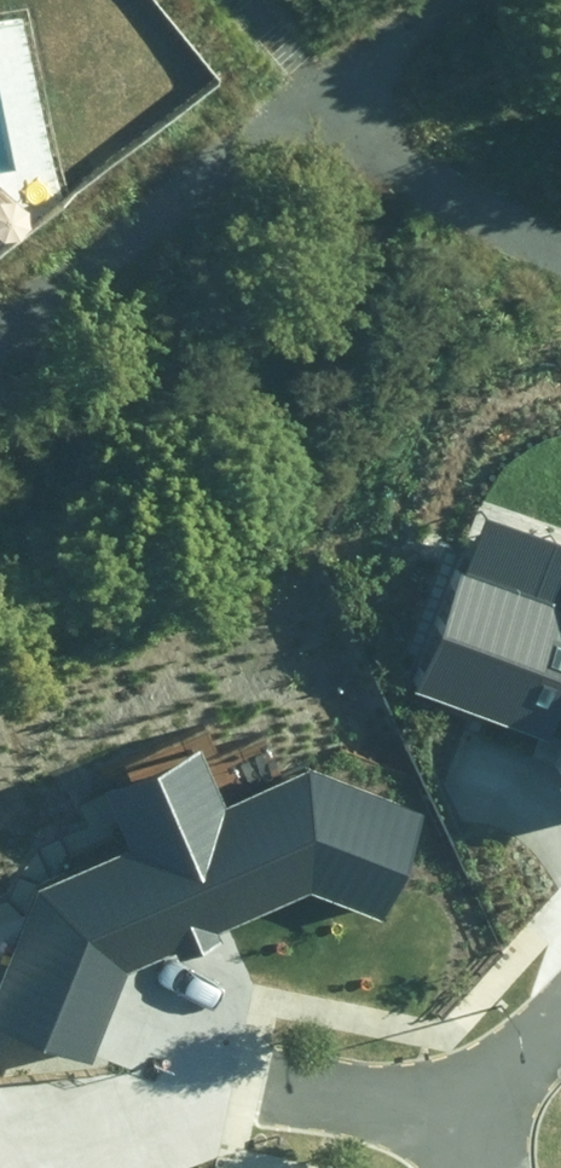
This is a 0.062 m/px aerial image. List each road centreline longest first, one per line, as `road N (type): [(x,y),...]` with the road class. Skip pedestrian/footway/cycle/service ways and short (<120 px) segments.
road 1 (residential): [(297,1078),(466,1118)]
road 2 (residential): [(466,1118),(560,1026)]

